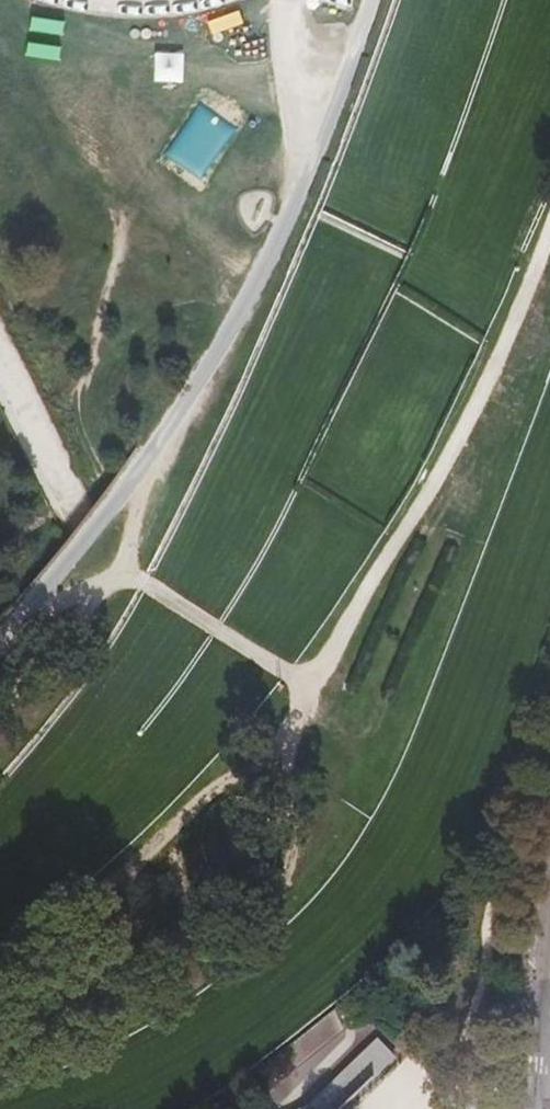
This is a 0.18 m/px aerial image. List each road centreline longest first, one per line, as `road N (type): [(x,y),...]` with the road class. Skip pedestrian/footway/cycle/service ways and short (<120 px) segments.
road 1 (track): [(549,228),(454,442),(309,693),(195,808),(56,925)]
road 2 (track): [(0,646),(165,441),(227,341),(279,239),(371,0)]

